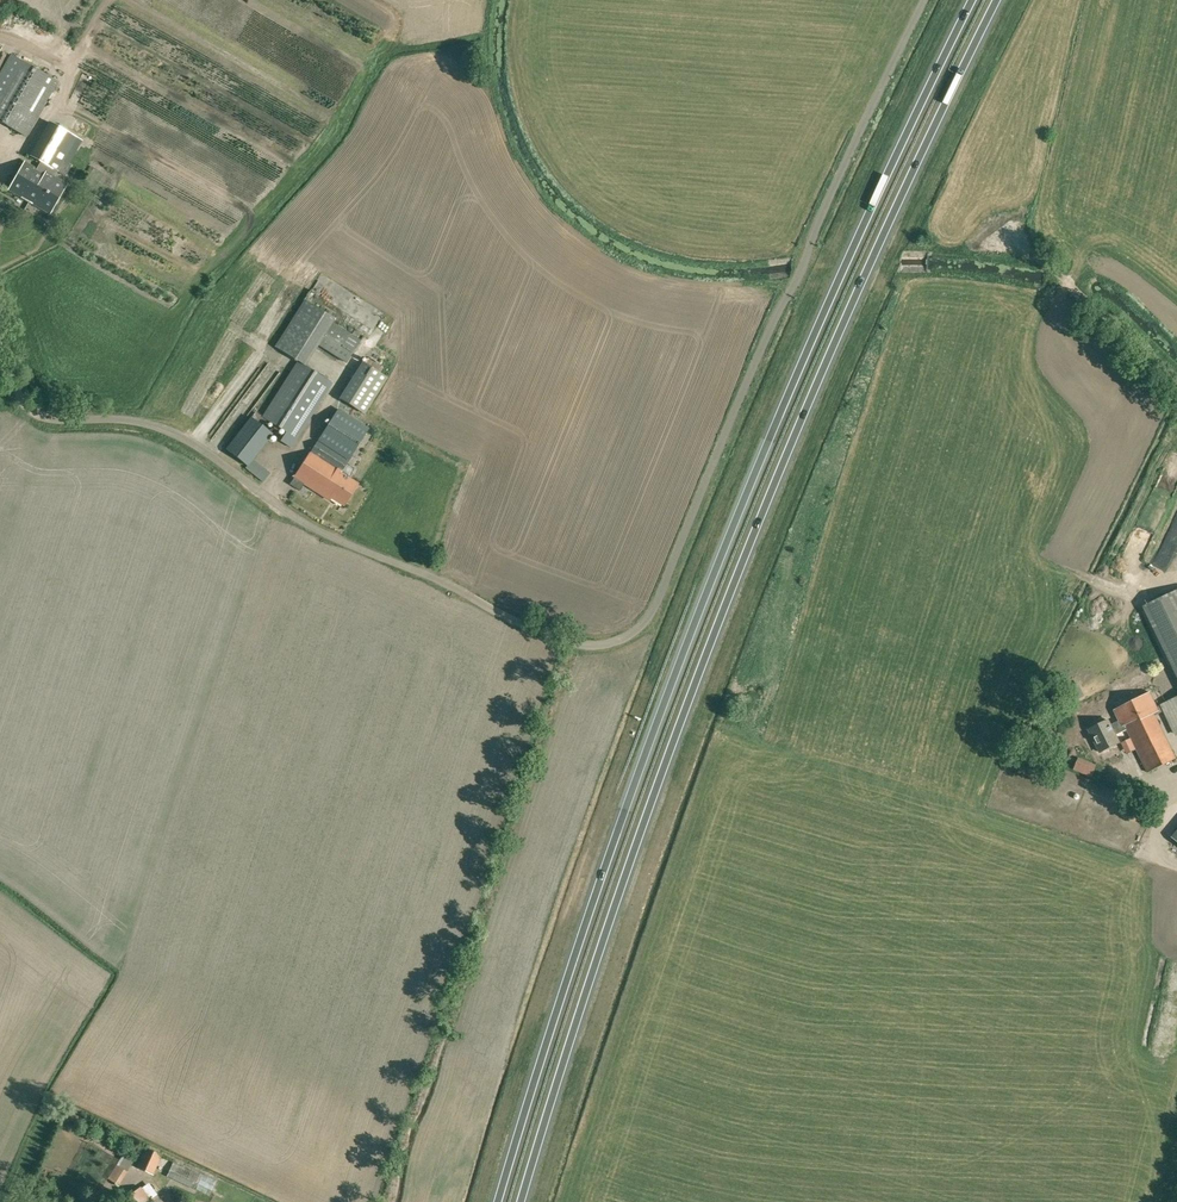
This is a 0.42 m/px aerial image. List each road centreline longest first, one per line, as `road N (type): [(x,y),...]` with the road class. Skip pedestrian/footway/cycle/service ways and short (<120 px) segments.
road 1 (unclassified): [(924,0),(652,614),(618,641),(569,641),(342,540),(282,511),(165,426),(36,405),(0,332)]
road 2 (trunk): [(520,1201),(618,896),(743,559),(878,245),(997,0)]
road 3 (trunk): [(972,0),(858,237),(715,569),(603,869),(497,1201)]

